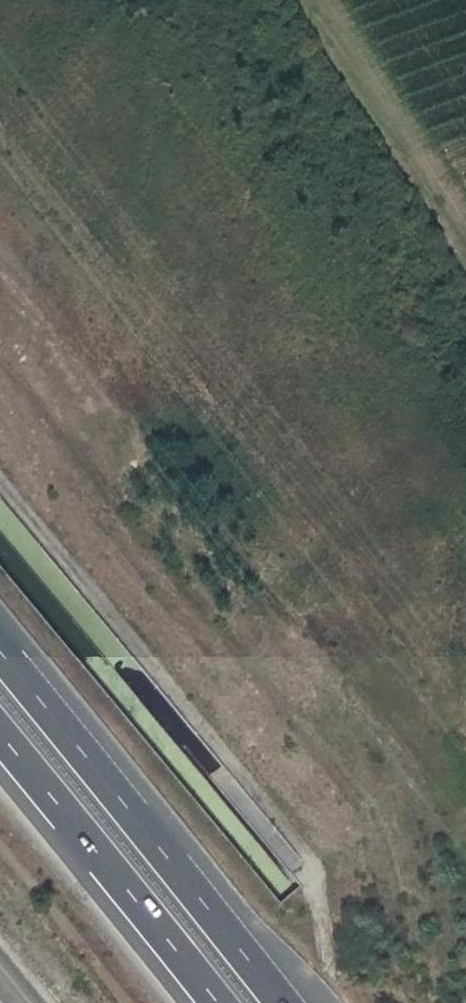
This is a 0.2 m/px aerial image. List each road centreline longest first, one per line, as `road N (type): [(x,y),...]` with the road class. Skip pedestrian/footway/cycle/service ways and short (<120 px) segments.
road 1 (motorway): [(283,1002),(0,652)]
road 2 (motorway): [(0,736),(215,1002)]

